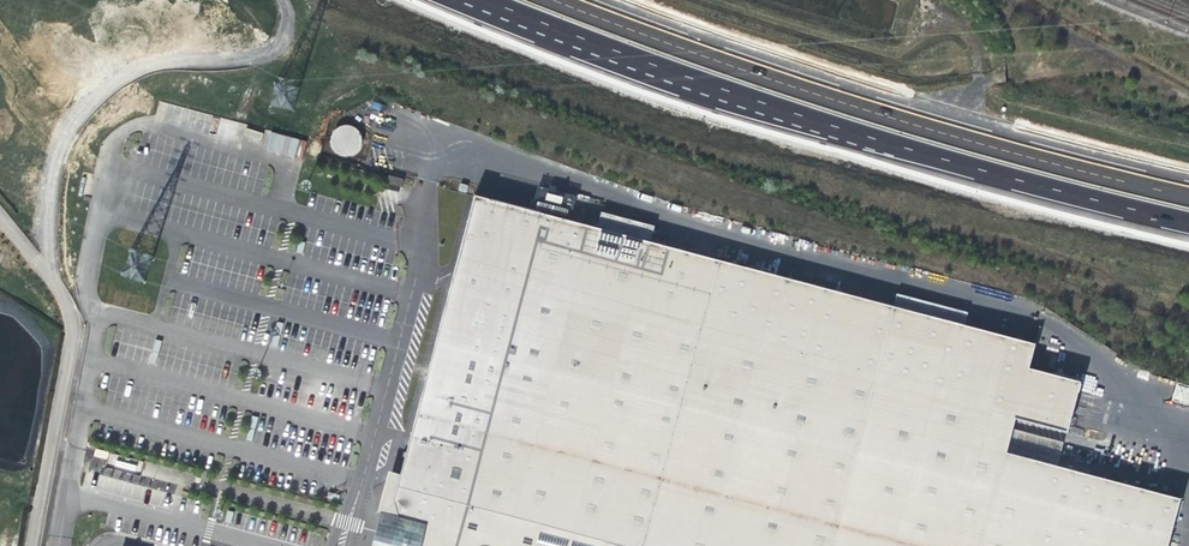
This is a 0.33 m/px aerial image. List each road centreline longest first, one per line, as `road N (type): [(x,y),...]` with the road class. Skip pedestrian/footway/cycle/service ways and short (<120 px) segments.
road 1 (motorway): [(482,0),(676,75),(934,157),(1188,222)]
road 2 (motorway): [(1188,191),(853,101),(571,0)]
road 3 (unclassified): [(34,545),(72,325),(49,276),(0,218)]

